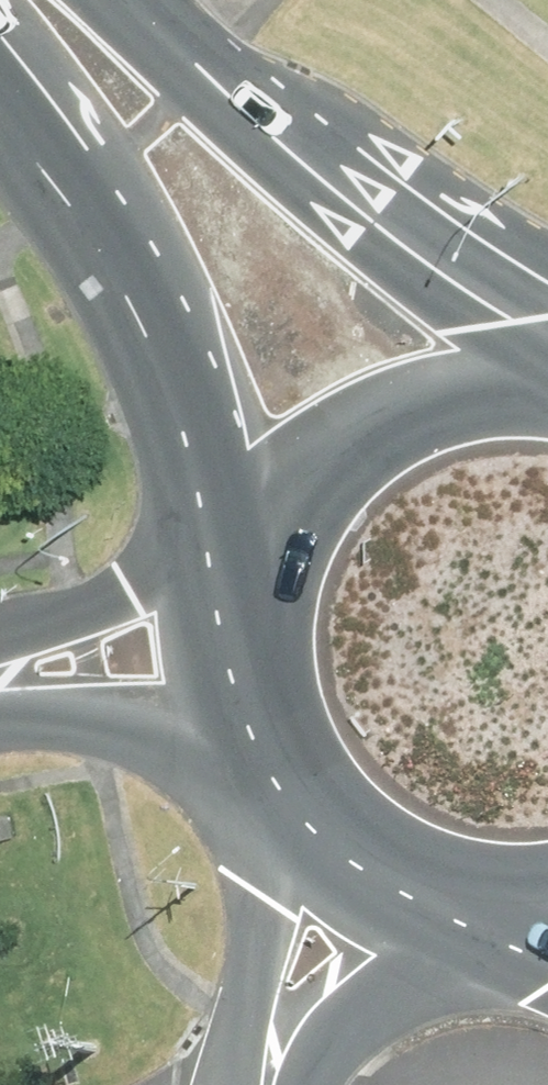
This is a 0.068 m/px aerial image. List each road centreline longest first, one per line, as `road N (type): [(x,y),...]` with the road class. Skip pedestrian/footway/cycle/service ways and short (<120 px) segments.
road 1 (primary): [(266,583),(72,189),(0,71)]
road 2 (primary): [(117,0),(547,358)]
road 3 (primary): [(266,583),(300,504),(358,441),(433,401),(475,391),(547,391)]
road 4 (unclassified): [(240,1084),(237,1045),(253,946),(303,787)]
road 5 (residential): [(297,777),(96,719),(0,709)]
road 6 (unclassified): [(504,897),(391,966),(290,1084)]
road 7 (residential): [(0,641),(153,580),(196,574),(266,583)]
road 8 (primary): [(504,897),(465,892),(391,866),(358,844),(303,787)]
road 9 (primary): [(297,777),(260,670),(266,583)]

